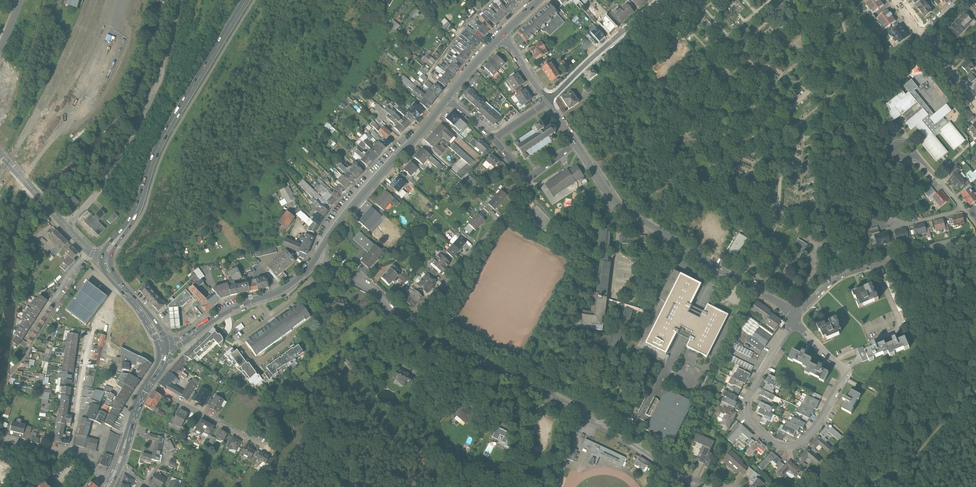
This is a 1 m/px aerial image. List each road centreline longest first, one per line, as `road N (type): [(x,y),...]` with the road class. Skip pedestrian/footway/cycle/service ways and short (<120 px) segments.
road 1 (residential): [(408,321),(710,486)]
road 2 (residential): [(796,316),(748,398),(754,425),(781,445),(798,443),(817,425),(848,370),(802,327)]
road 3 (primary): [(247,0),(105,258)]
road 4 (residential): [(576,145),(618,205),(796,316)]
road 5 (secondary): [(315,260),(339,218),(448,97)]
road 6 (residential): [(975,239),(848,271),(796,316)]
road 7 (residential): [(527,185),(408,321)]
road 8 (secondary): [(165,346),(293,283),(315,260)]
road 9 (track): [(975,392),(909,465),(855,486)]
road 10 (residential): [(661,0),(548,101)]
road 11 (residential): [(148,384),(263,446)]

